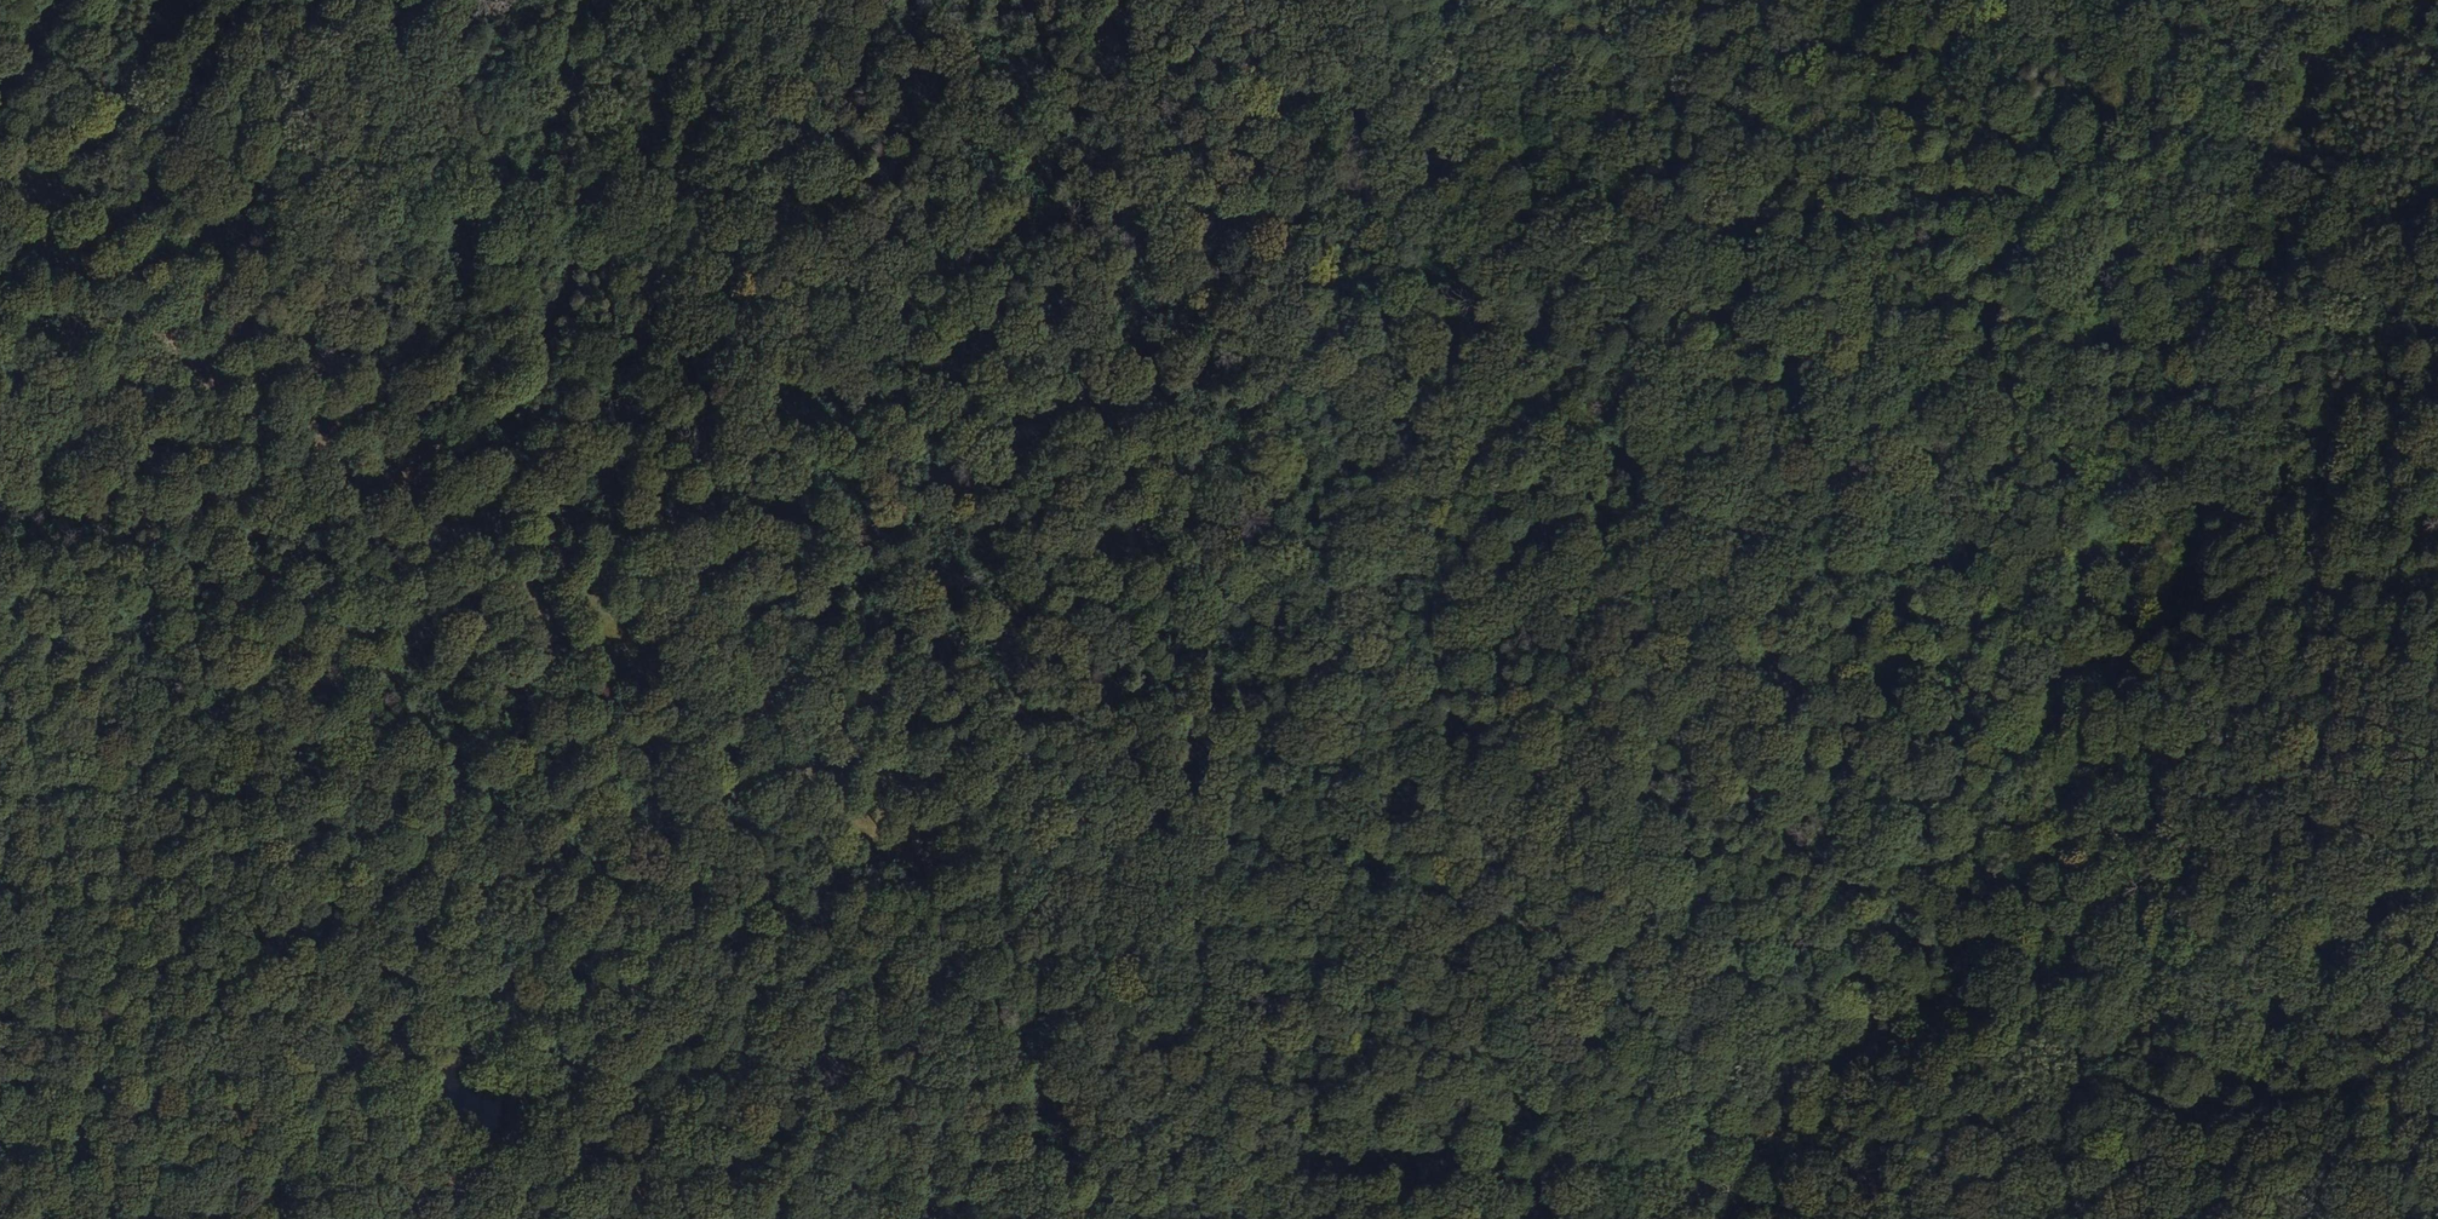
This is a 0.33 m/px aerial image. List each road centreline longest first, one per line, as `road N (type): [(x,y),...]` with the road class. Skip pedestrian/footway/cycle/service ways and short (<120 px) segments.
road 1 (track): [(1955,1218),(2060,636),(2085,378),(2199,304),(2236,251),(2308,34)]
road 2 (track): [(1118,1218),(1163,984),(1254,658),(1369,0)]
road 3 (track): [(1518,1218),(1163,984)]
road 4 (track): [(2308,34),(2437,58)]

